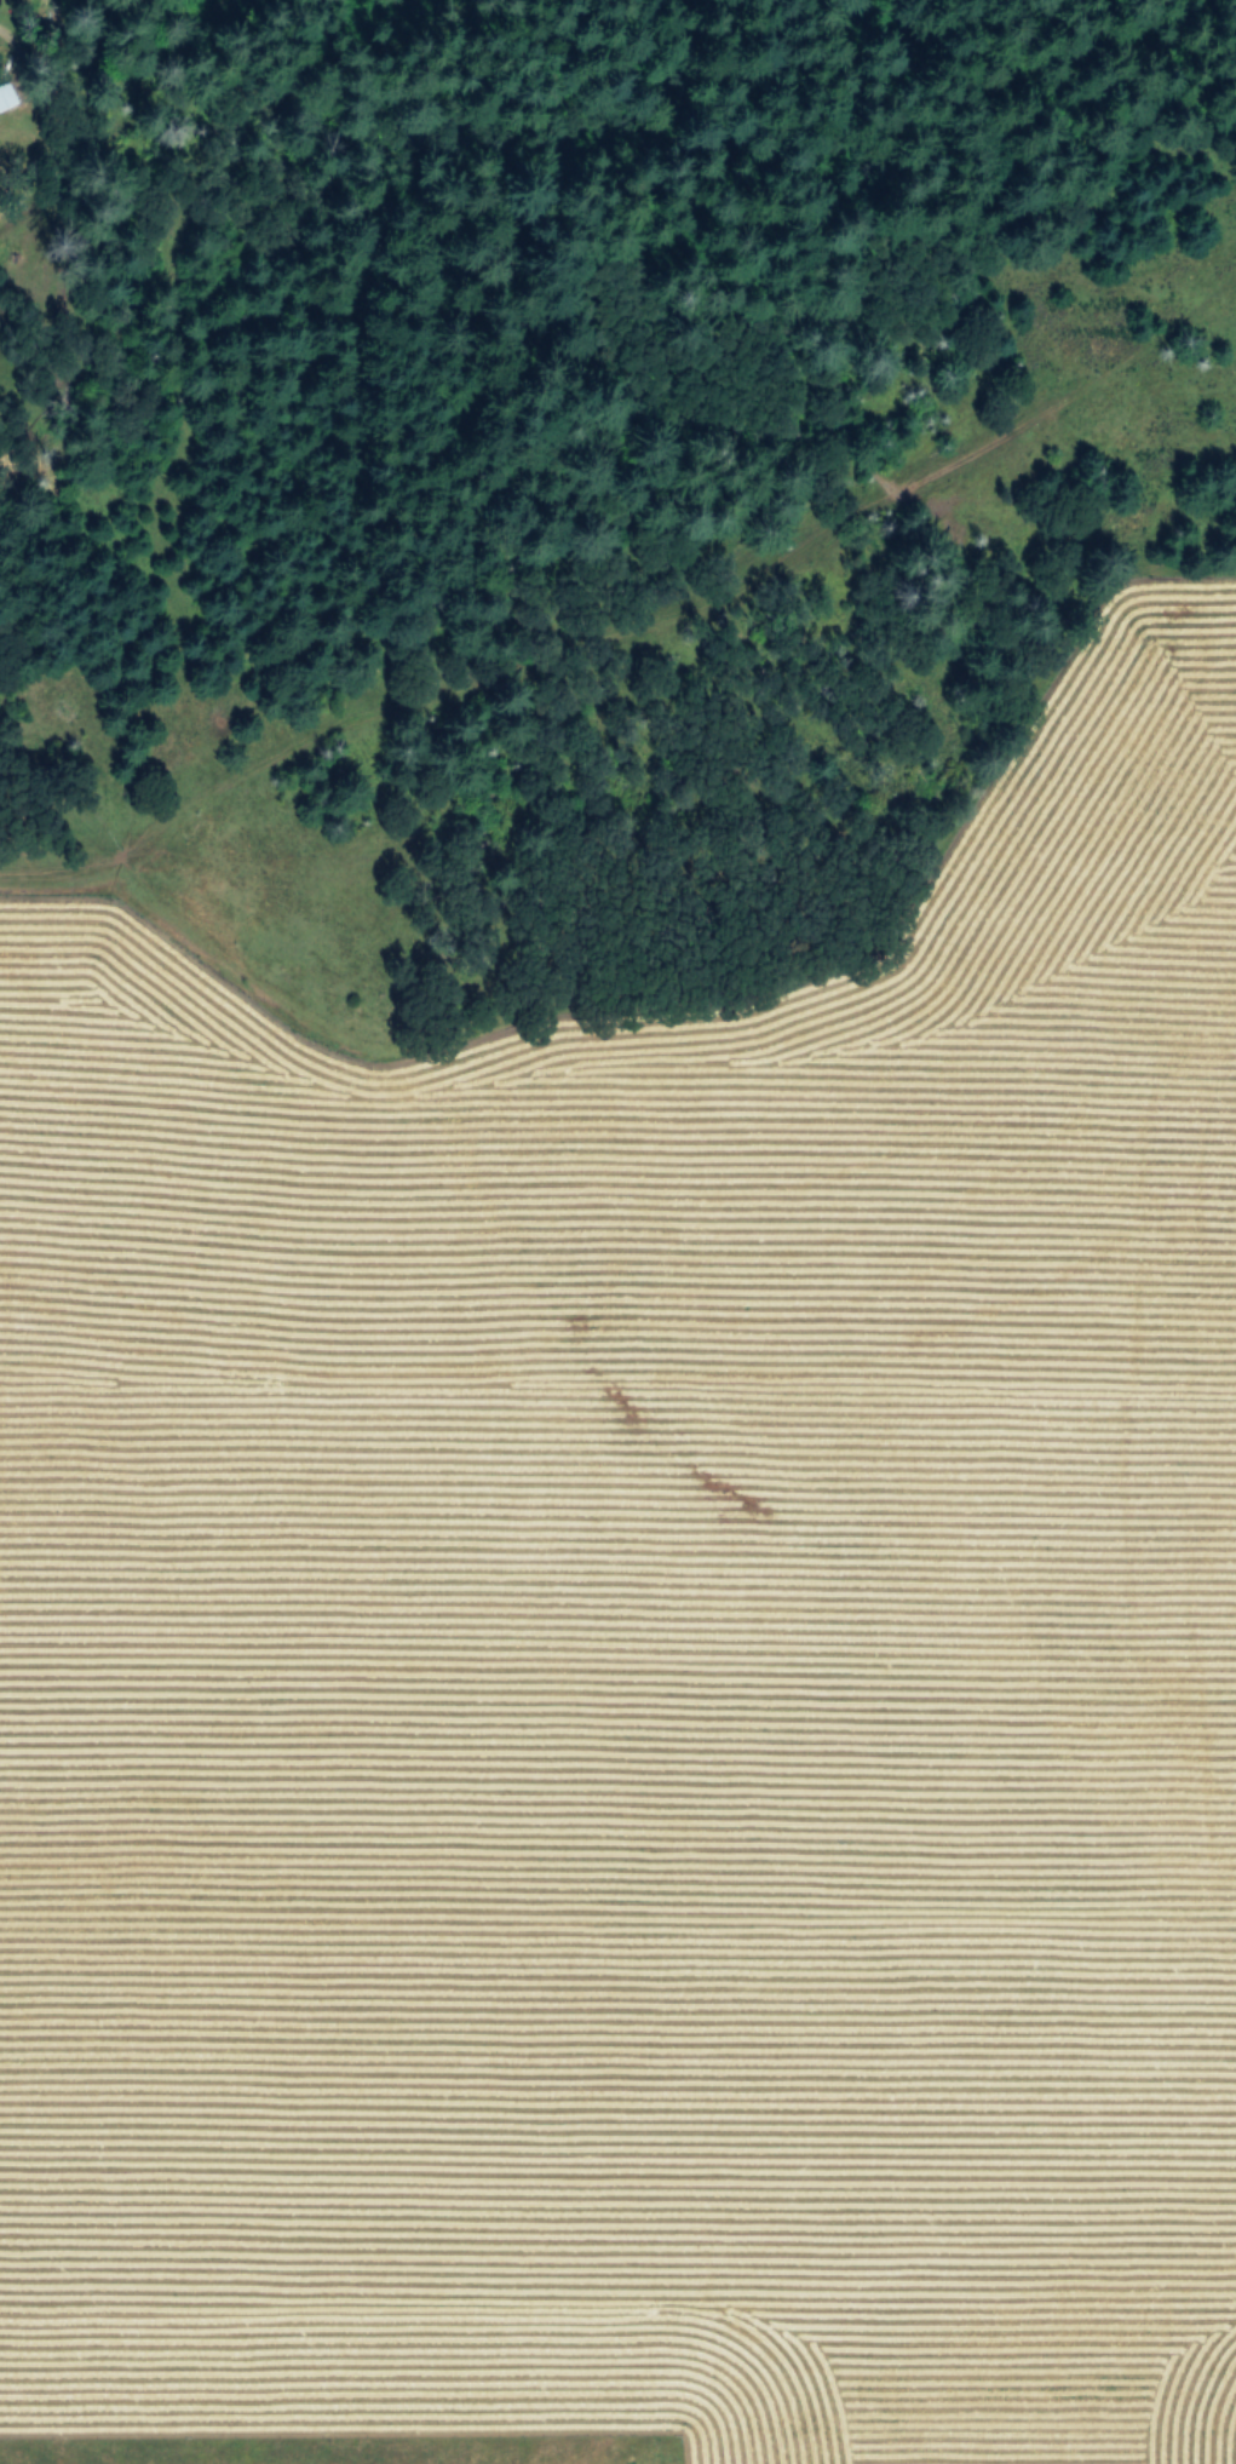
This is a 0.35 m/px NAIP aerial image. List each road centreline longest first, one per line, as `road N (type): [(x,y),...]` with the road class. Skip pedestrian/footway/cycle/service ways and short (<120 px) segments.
road 1 (track): [(0,875),(76,869),(356,712),(669,610),(789,551),(1037,409),(1198,304),(1235,261)]

